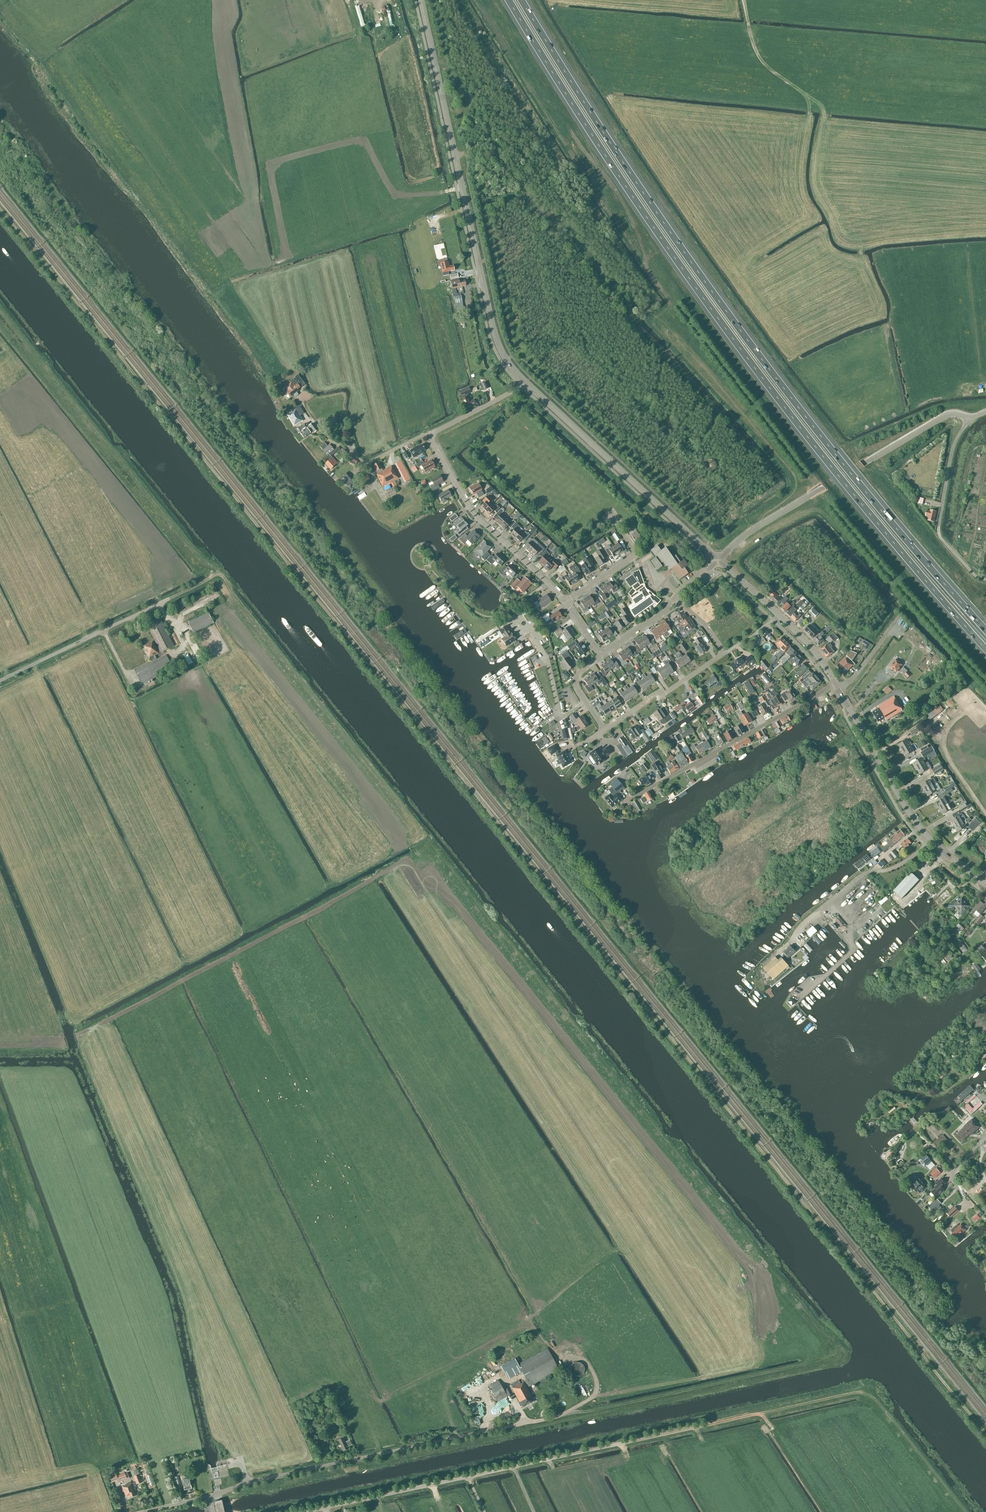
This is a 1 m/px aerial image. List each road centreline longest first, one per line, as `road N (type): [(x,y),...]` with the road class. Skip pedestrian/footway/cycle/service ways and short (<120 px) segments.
road 1 (track): [(985,1435),(0,208)]
road 2 (motorway): [(507,0),(701,301),(985,649)]
road 3 (motorway): [(985,630),(878,506),(712,290),(525,0)]
road 4 (unclassified): [(303,1511),(703,1425)]
road 5 (tertiary): [(526,382),(493,328),(421,0)]
road 6 (unclassified): [(209,1497),(577,1406)]
road 7 (unclassified): [(718,561),(756,528),(944,416),(971,418)]
road 8 (tertiary): [(718,561),(526,382)]
road 9 (tertiary): [(985,885),(908,813),(839,690)]
road 10 (residential): [(621,804),(835,685)]
road 11 (residential): [(565,601),(469,507),(431,436)]
road 12 (residential): [(604,729),(720,656),(707,626),(672,601)]
road 13 (unclassified): [(0,681),(168,599)]
road 14 (unclassified): [(985,579),(938,532),(952,450),(971,418)]
road 15 (tertiary): [(835,685),(810,647),(718,561)]
road 16 (track): [(864,1394),(703,1425)]
road 17 (residential): [(431,436),(363,462),(326,436),(302,405)]

